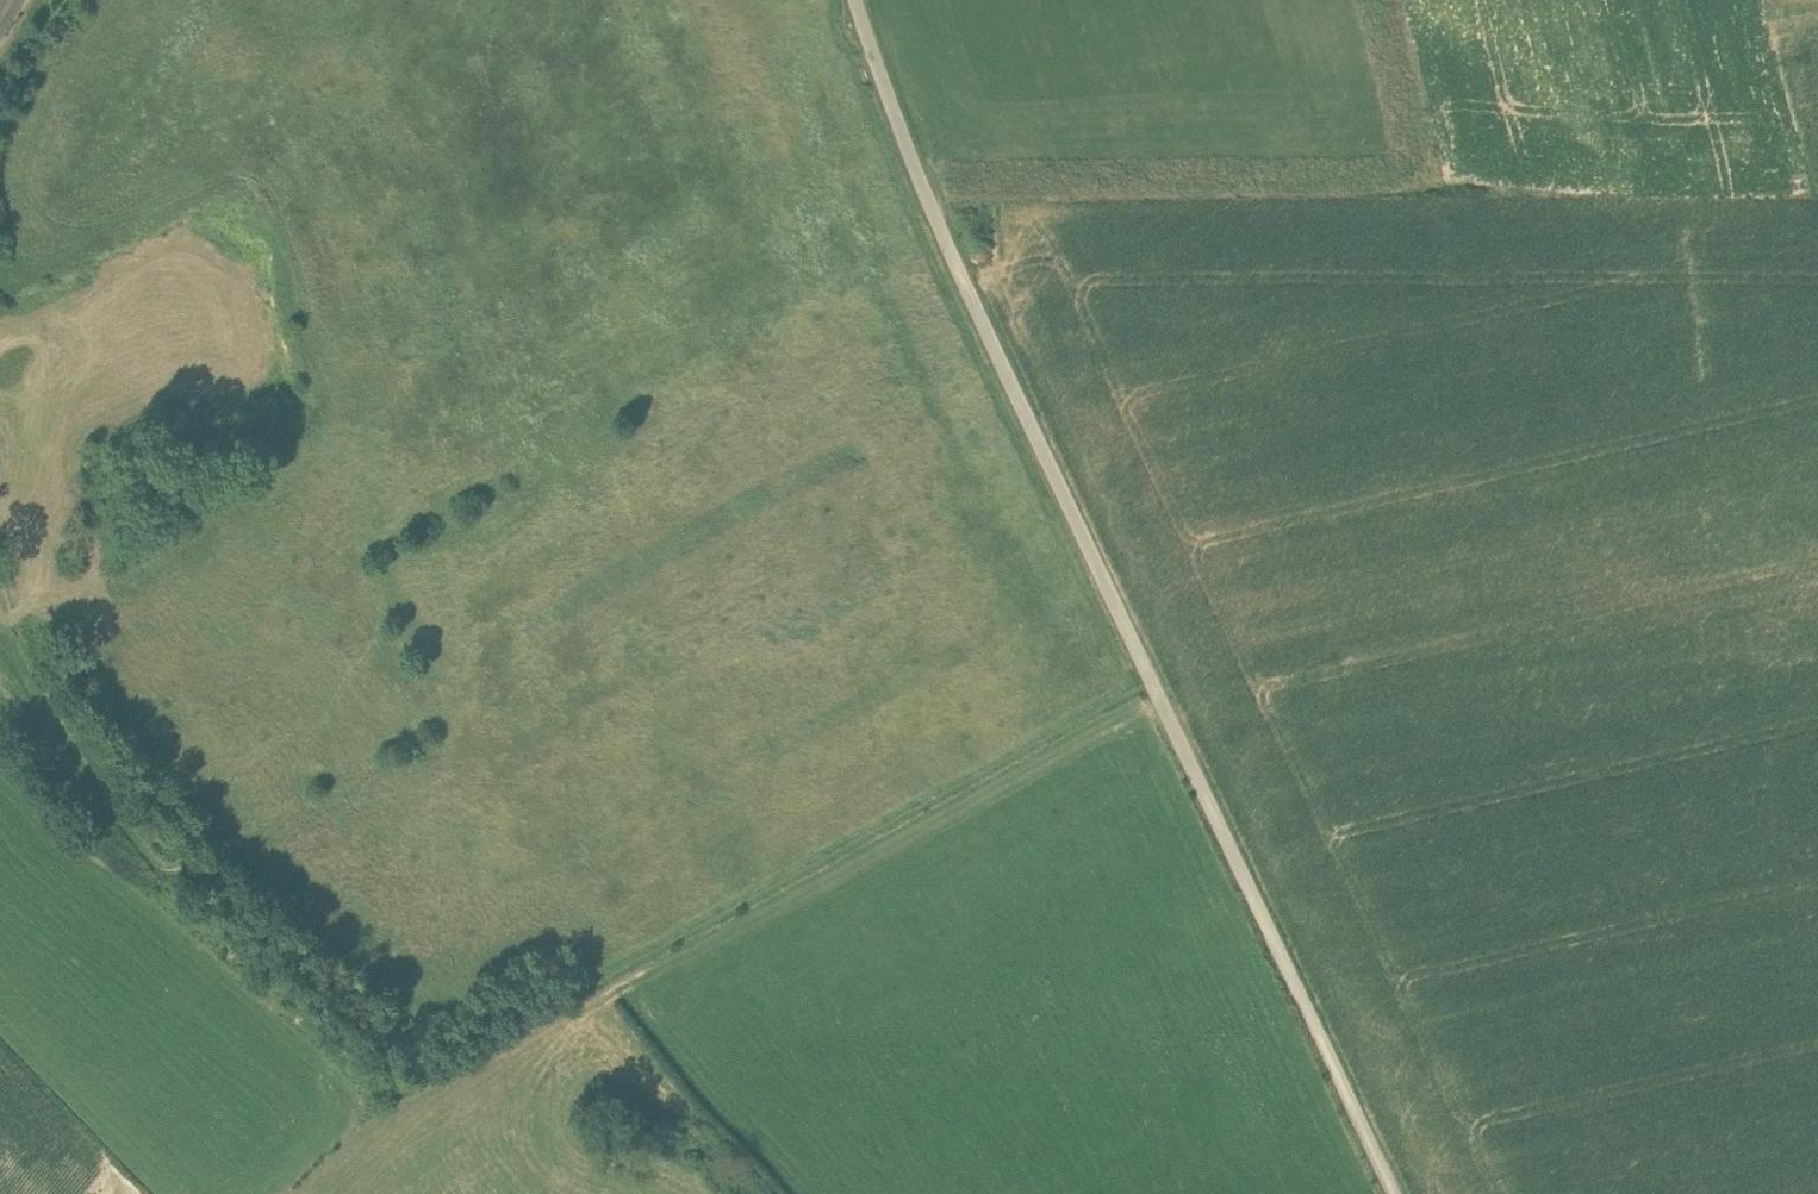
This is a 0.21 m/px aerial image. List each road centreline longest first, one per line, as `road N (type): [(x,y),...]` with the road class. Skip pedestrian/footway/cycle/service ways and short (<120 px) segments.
road 1 (unclassified): [(1393,1193),(952,257),(855,0)]

